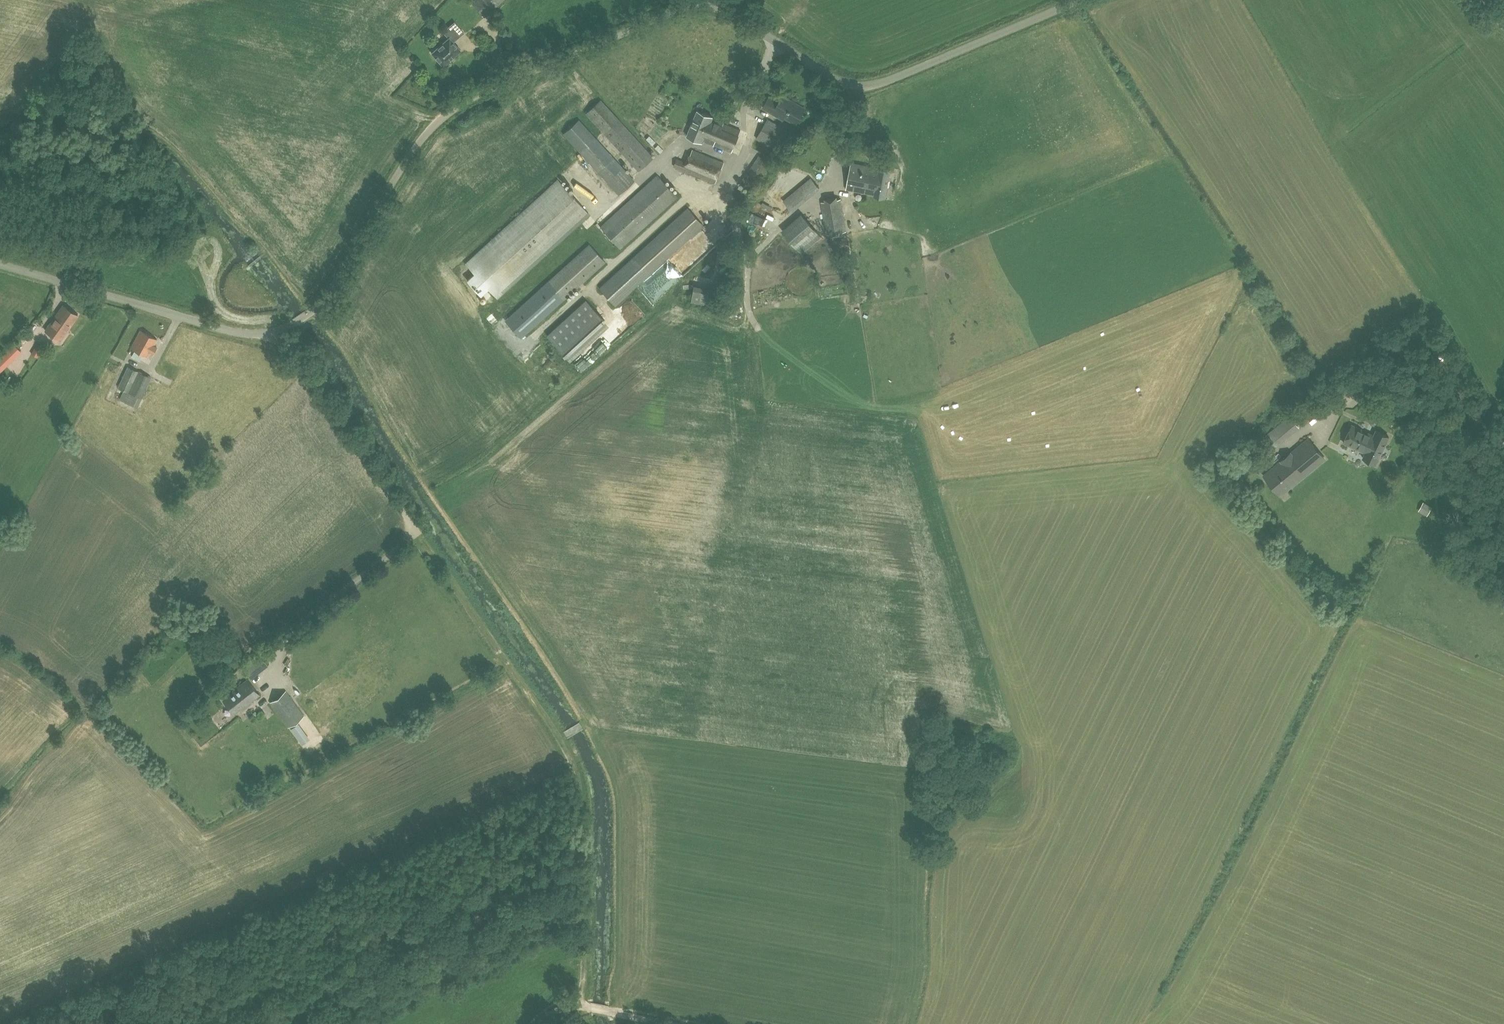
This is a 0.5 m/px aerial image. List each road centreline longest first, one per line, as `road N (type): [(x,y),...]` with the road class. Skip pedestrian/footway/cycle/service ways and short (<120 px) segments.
road 1 (unclassified): [(268,332),(311,311),(328,292),(418,142),(457,105),(670,12),(708,6),(733,13),(836,79),(863,86),(1076,0)]
road 2 (track): [(416,529),(559,738),(579,780),(583,925)]
road 3 (unclassified): [(0,264),(239,333),(268,332)]
road 4 (unclassified): [(416,529),(298,356),(268,332)]

